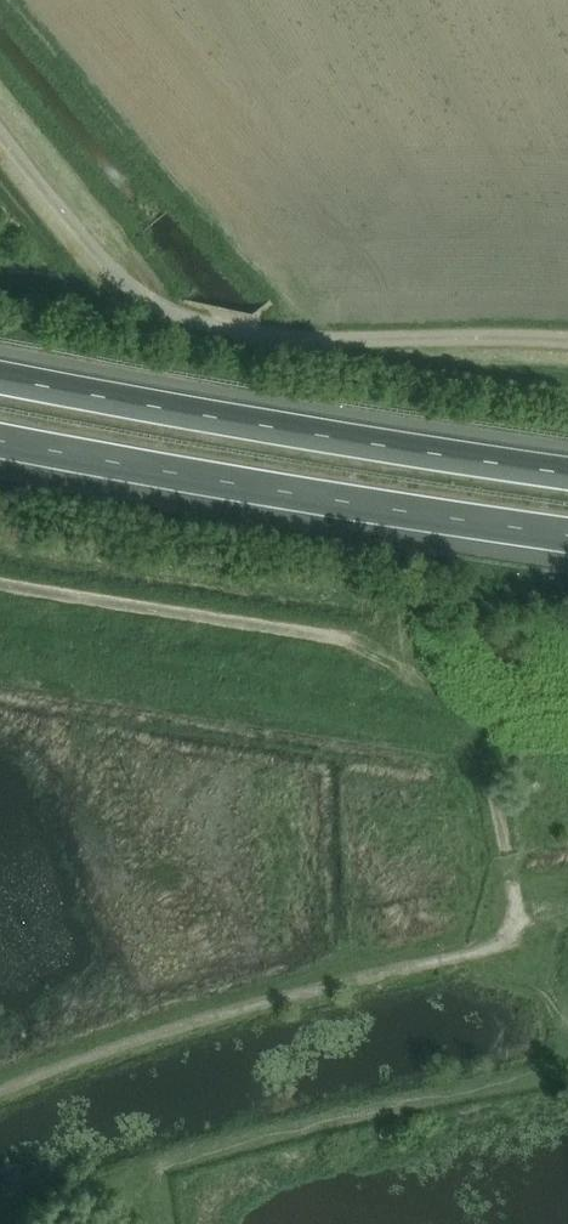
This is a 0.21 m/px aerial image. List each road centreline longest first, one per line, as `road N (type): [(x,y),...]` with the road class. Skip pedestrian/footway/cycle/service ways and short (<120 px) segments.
road 1 (unclassified): [(0,134),(111,269),(177,317),(315,340),(567,341)]
road 2 (track): [(508,858),(482,726),(383,663),(337,639),(0,584)]
road 3 (track): [(508,858),(518,921),(510,940),(486,953),(246,1008),(0,1095)]
road 4 (motorway): [(567,469),(227,424),(0,375)]
road 5 (motorway): [(0,444),(121,471),(567,535)]

